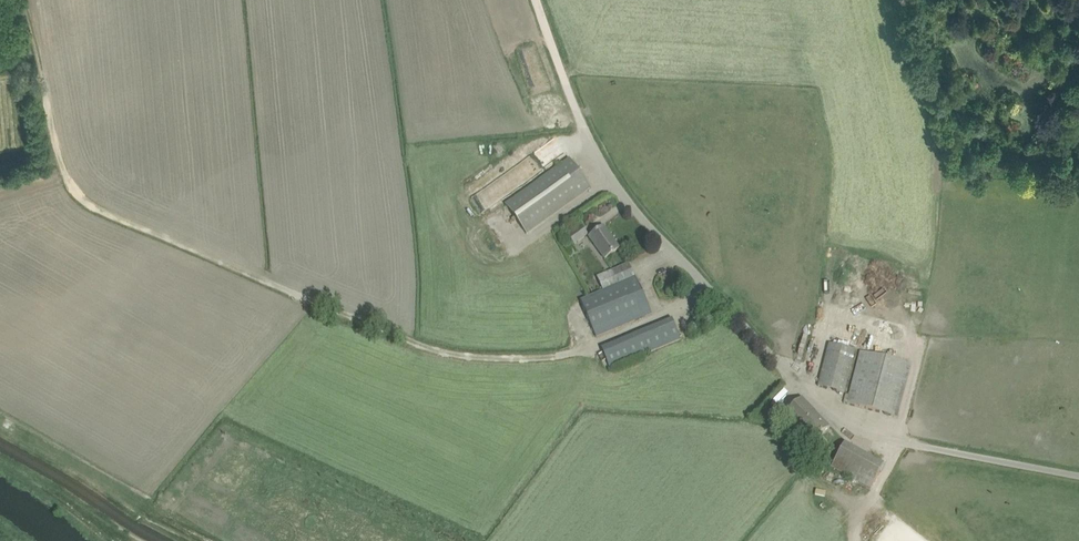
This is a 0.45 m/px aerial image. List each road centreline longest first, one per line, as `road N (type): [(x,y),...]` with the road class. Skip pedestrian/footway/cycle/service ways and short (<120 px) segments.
road 1 (unclassified): [(708,289),(570,353),(480,357),(416,344),(95,208),(72,183),(34,74)]
road 2 (unclassified): [(1078,475),(914,445),(839,423),(708,289)]
road 3 (unclassified): [(708,289),(639,213),(591,140),(538,0)]

